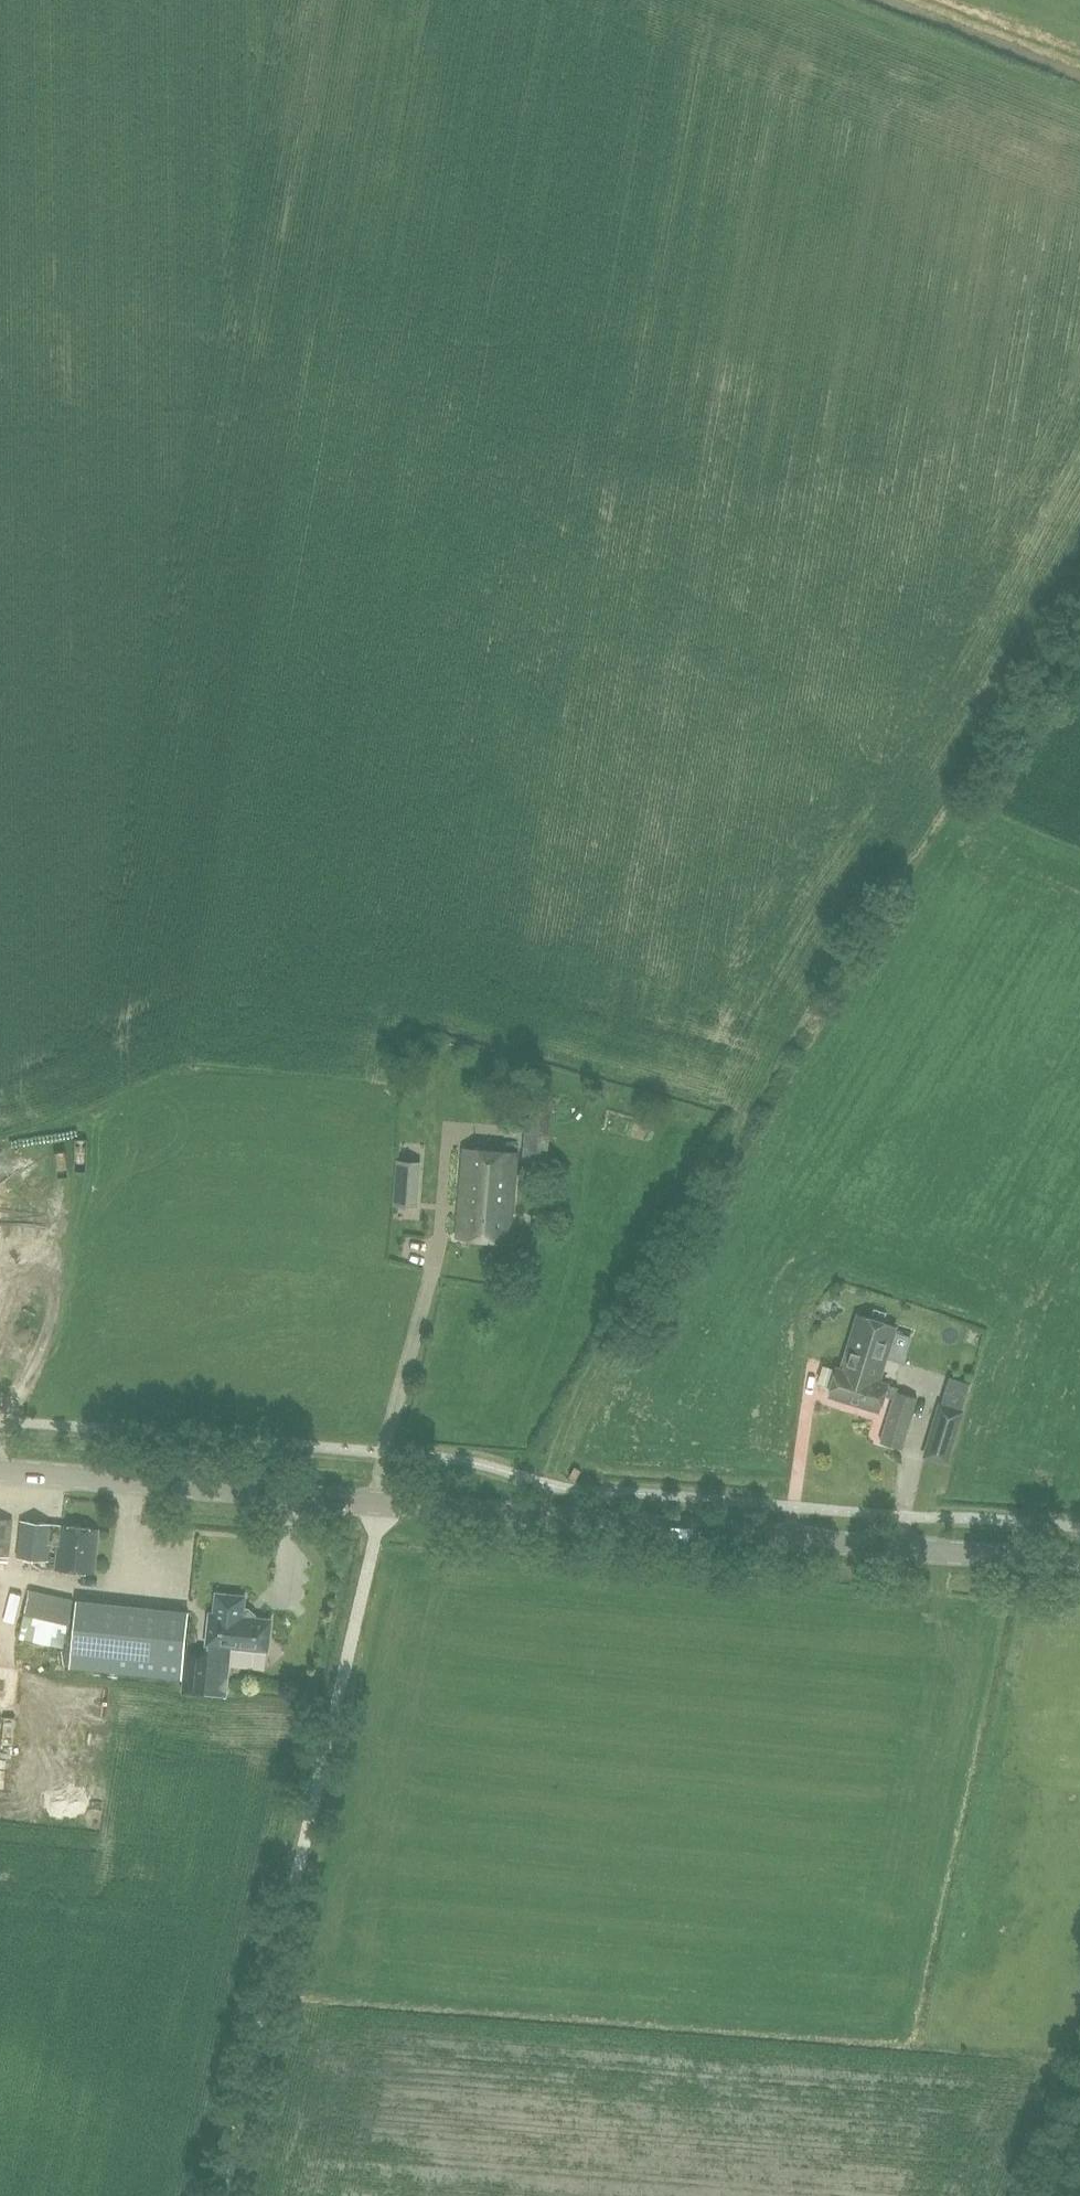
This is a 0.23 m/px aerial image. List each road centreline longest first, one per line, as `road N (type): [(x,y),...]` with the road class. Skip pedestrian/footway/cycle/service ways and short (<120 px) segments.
road 1 (tertiary): [(1079,1562),(0,1465)]

